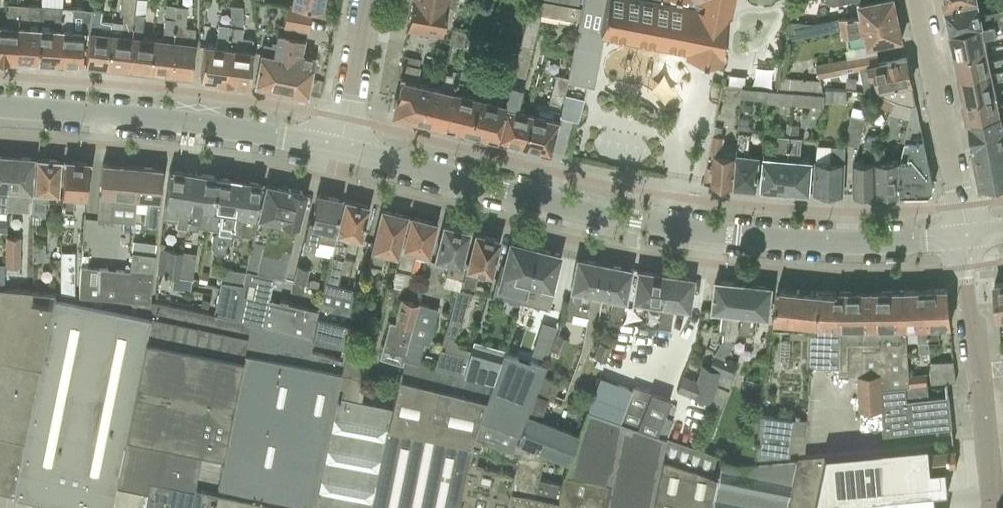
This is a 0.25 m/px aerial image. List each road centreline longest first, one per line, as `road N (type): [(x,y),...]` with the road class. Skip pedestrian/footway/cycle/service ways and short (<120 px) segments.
road 1 (residential): [(337,149),(634,225),(792,244),(965,241)]
road 2 (residential): [(0,110),(337,149)]
road 3 (unclassified): [(965,241),(995,507)]
road 4 (residential): [(965,241),(916,0)]
road 5 (residential): [(337,149),(365,0)]

